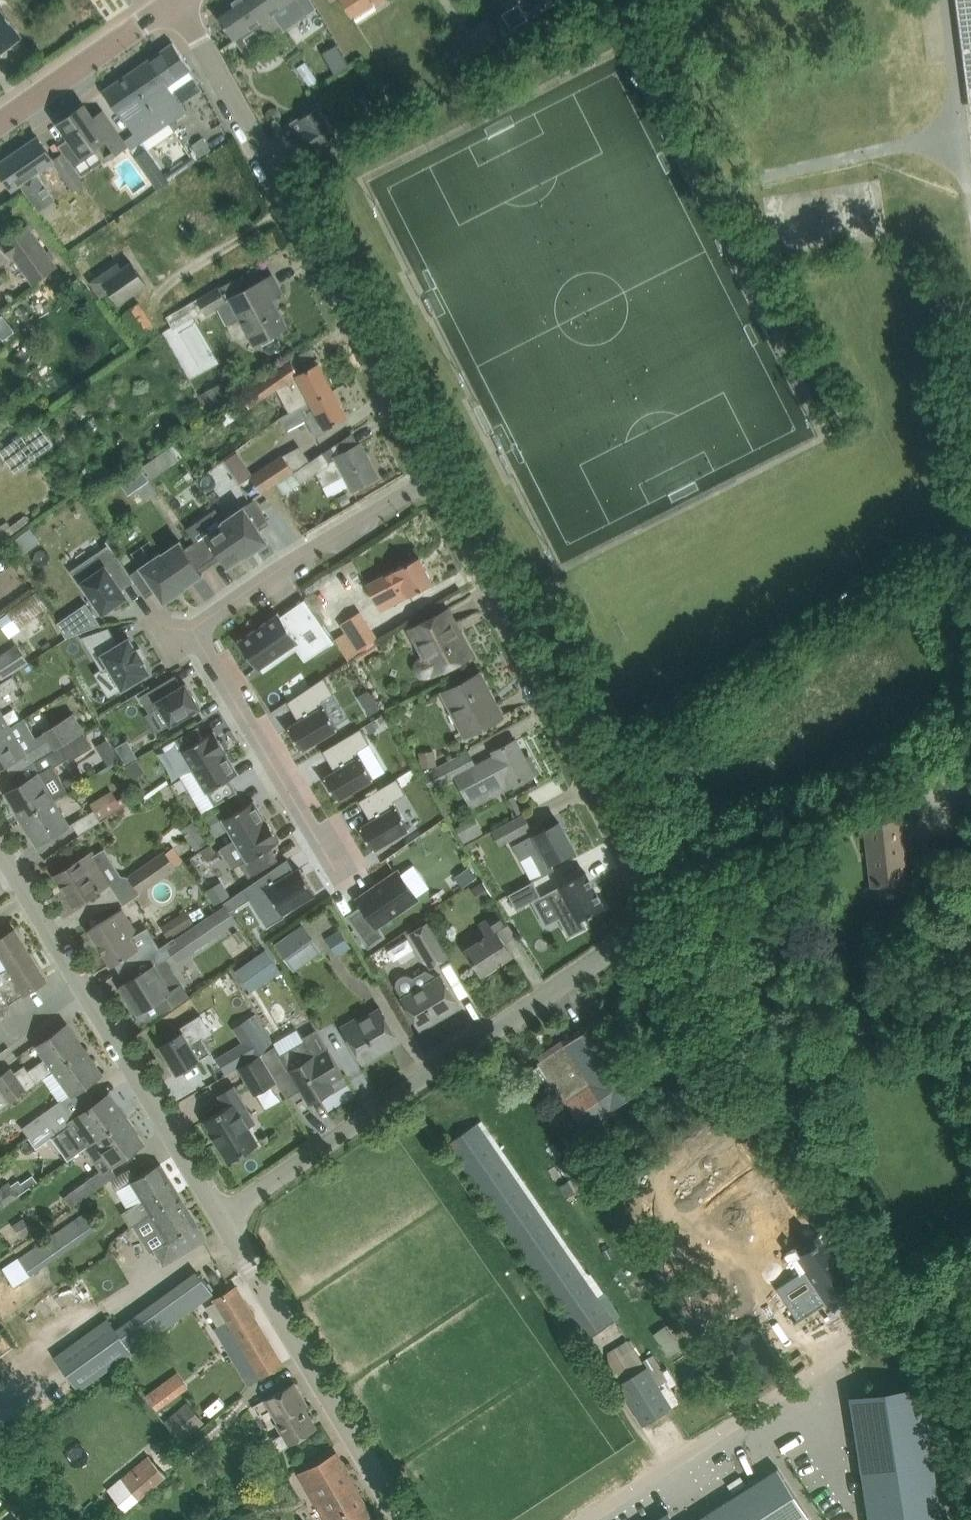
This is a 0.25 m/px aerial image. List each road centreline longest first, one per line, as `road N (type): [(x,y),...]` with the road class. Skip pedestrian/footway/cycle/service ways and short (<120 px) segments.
road 1 (residential): [(225,1216),(621,945),(640,915),(635,867),(433,480)]
road 2 (residential): [(342,873),(190,628),(433,480)]
road 3 (residential): [(433,480),(177,0)]
road 4 (unclassified): [(587,1519),(970,1274)]
road 5 (unclassified): [(225,1216),(0,841)]
road 6 (unclassified): [(401,1519),(225,1216)]
road 7 (tertiary): [(0,126),(173,0)]

